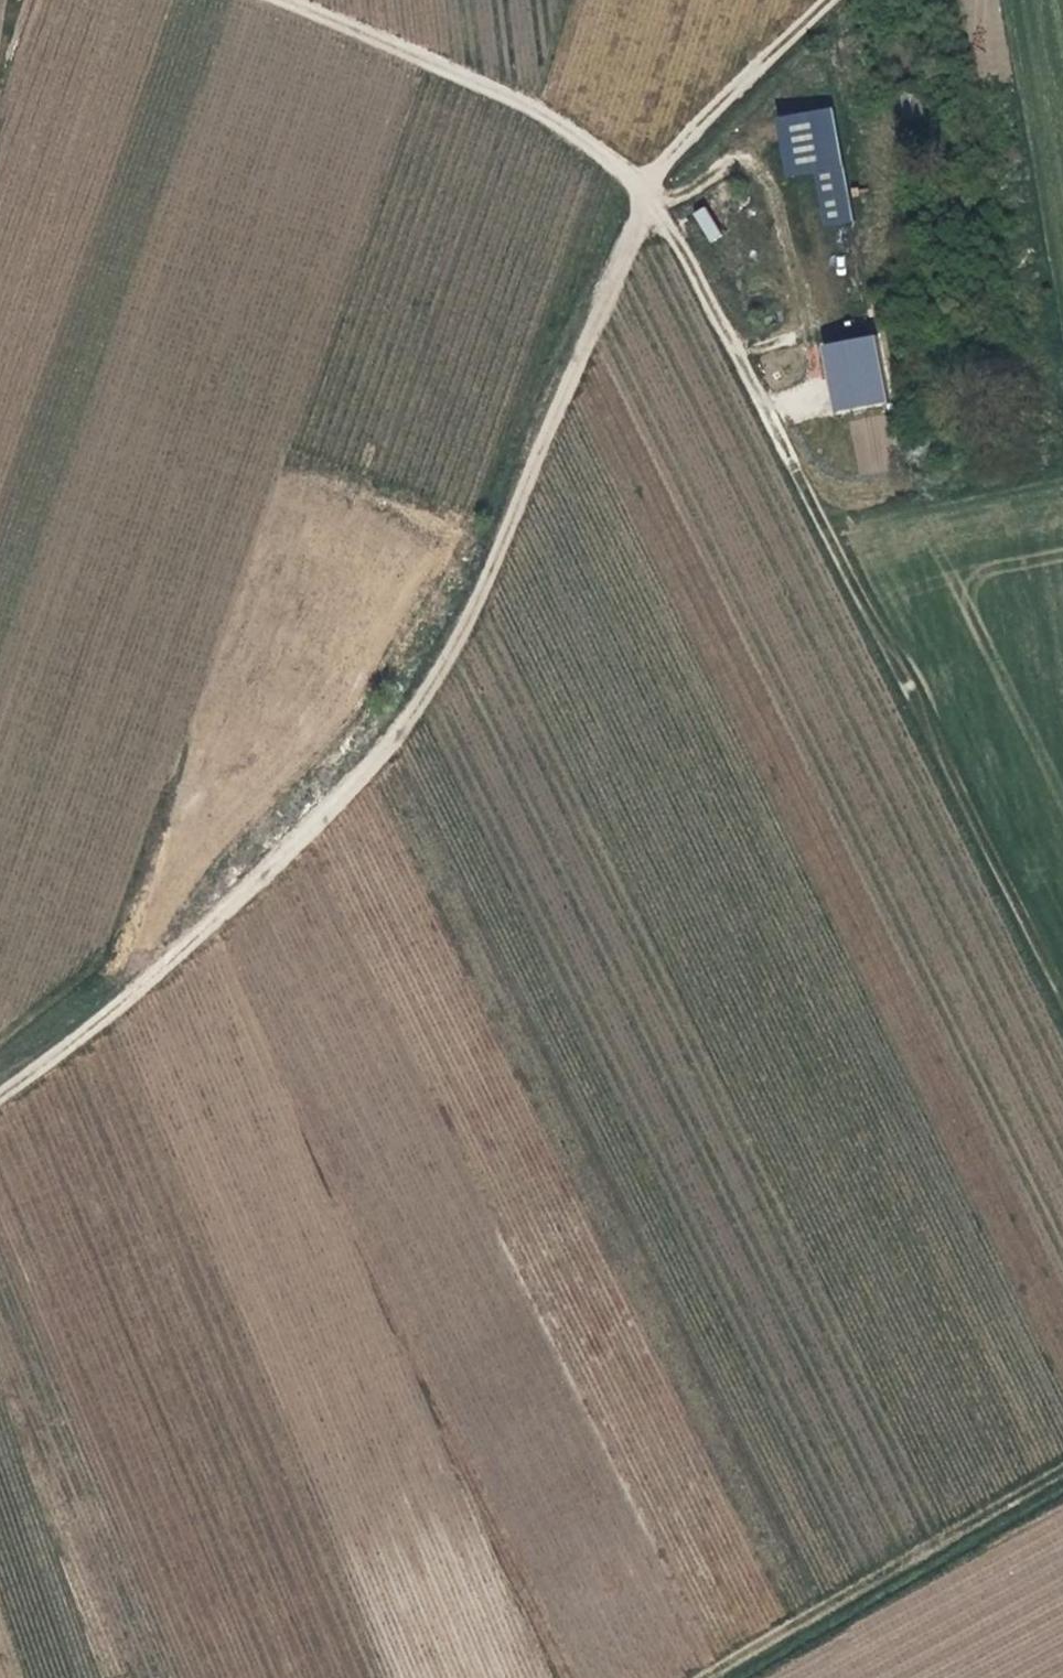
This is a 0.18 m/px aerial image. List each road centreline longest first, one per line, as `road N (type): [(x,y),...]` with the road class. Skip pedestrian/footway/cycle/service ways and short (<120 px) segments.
road 1 (track): [(825,0),(649,175),(532,481),(431,706),(256,891),(0,1098)]
road 2 (track): [(280,0),(466,73),(649,175),(1062,989)]
road 3 (track): [(698,1677),(1062,1465)]

